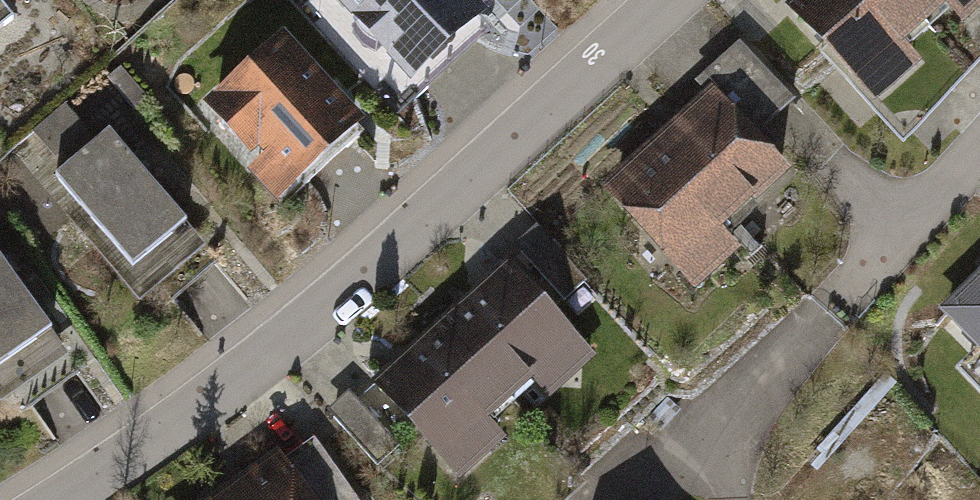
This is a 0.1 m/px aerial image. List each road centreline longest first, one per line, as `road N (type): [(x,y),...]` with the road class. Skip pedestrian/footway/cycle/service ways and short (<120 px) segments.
road 1 (residential): [(669,0),(232,381),(67,499)]
road 2 (residential): [(664,461),(979,166)]

